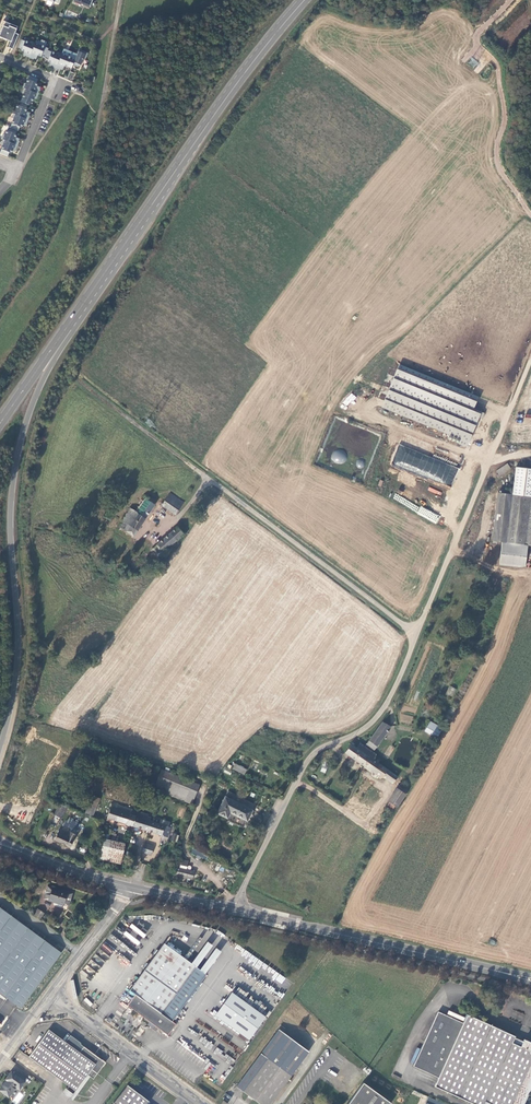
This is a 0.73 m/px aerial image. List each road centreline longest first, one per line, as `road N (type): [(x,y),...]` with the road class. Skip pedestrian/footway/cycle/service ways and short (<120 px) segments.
road 1 (primary): [(0,751),(18,632),(12,492),(32,407),(82,309)]
road 2 (primary): [(307,0),(82,309)]
road 3 (residential): [(234,909),(306,763),(379,717),(415,634)]
road 4 (secondary): [(234,909),(530,980)]
road 5 (residential): [(415,634),(530,363)]
road 6 (residential): [(415,634),(205,478)]
road 7 (unclassified): [(48,988),(198,1103)]
road 8 (residential): [(205,478),(84,387)]
road 9 (primary): [(82,309),(0,422)]
road 10 (secondary): [(0,842),(129,884)]
road 11 (unclassified): [(48,988),(129,884)]

